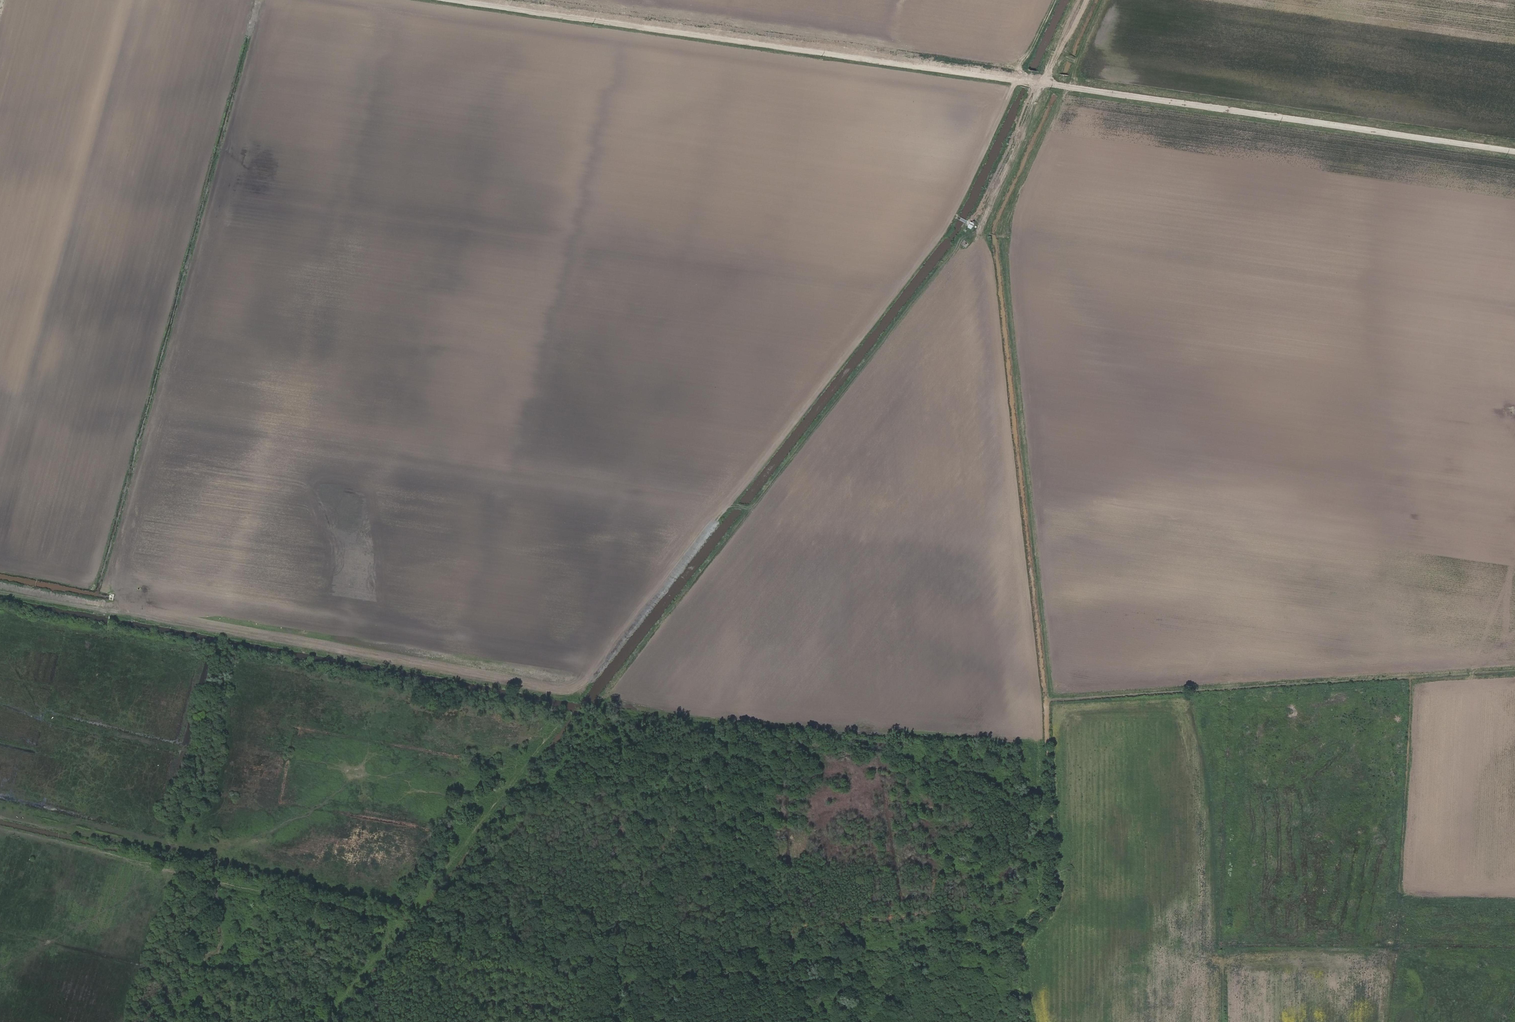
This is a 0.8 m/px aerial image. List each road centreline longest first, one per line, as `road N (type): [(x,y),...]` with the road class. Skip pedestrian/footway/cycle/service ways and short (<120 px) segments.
road 1 (track): [(0,592),(576,693),(949,230),(1017,80)]
road 2 (track): [(1514,152),(474,0)]

